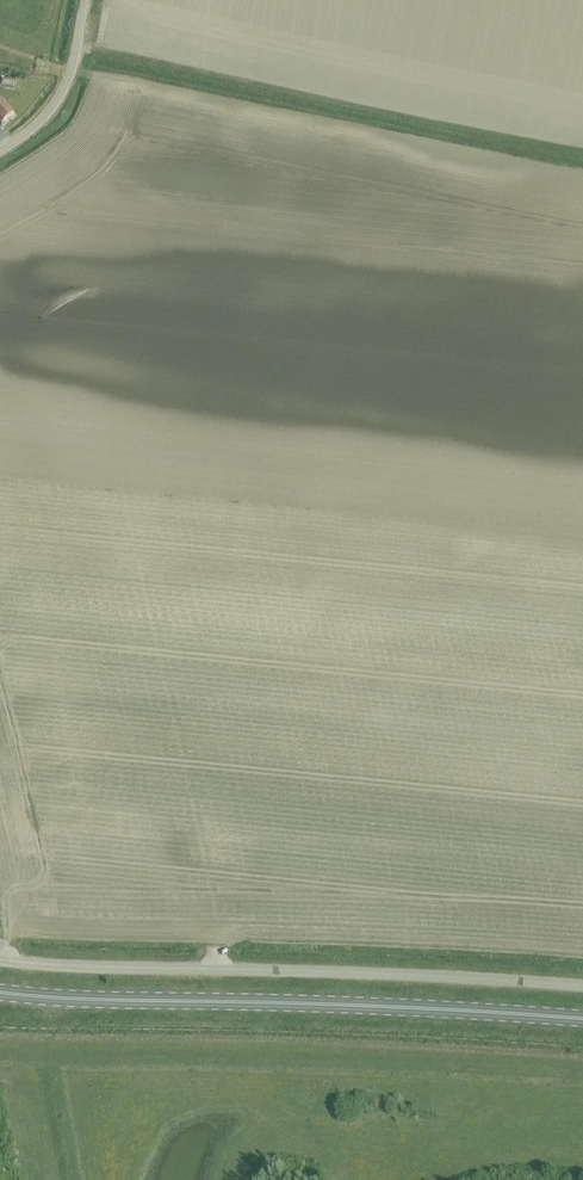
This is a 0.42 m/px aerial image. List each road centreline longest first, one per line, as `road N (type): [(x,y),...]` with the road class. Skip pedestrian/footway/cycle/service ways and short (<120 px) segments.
road 1 (unclassified): [(0,960),(582,986)]
road 2 (primary): [(0,993),(582,1018)]
road 3 (unclassified): [(0,154),(35,131),(68,90),(87,0)]

